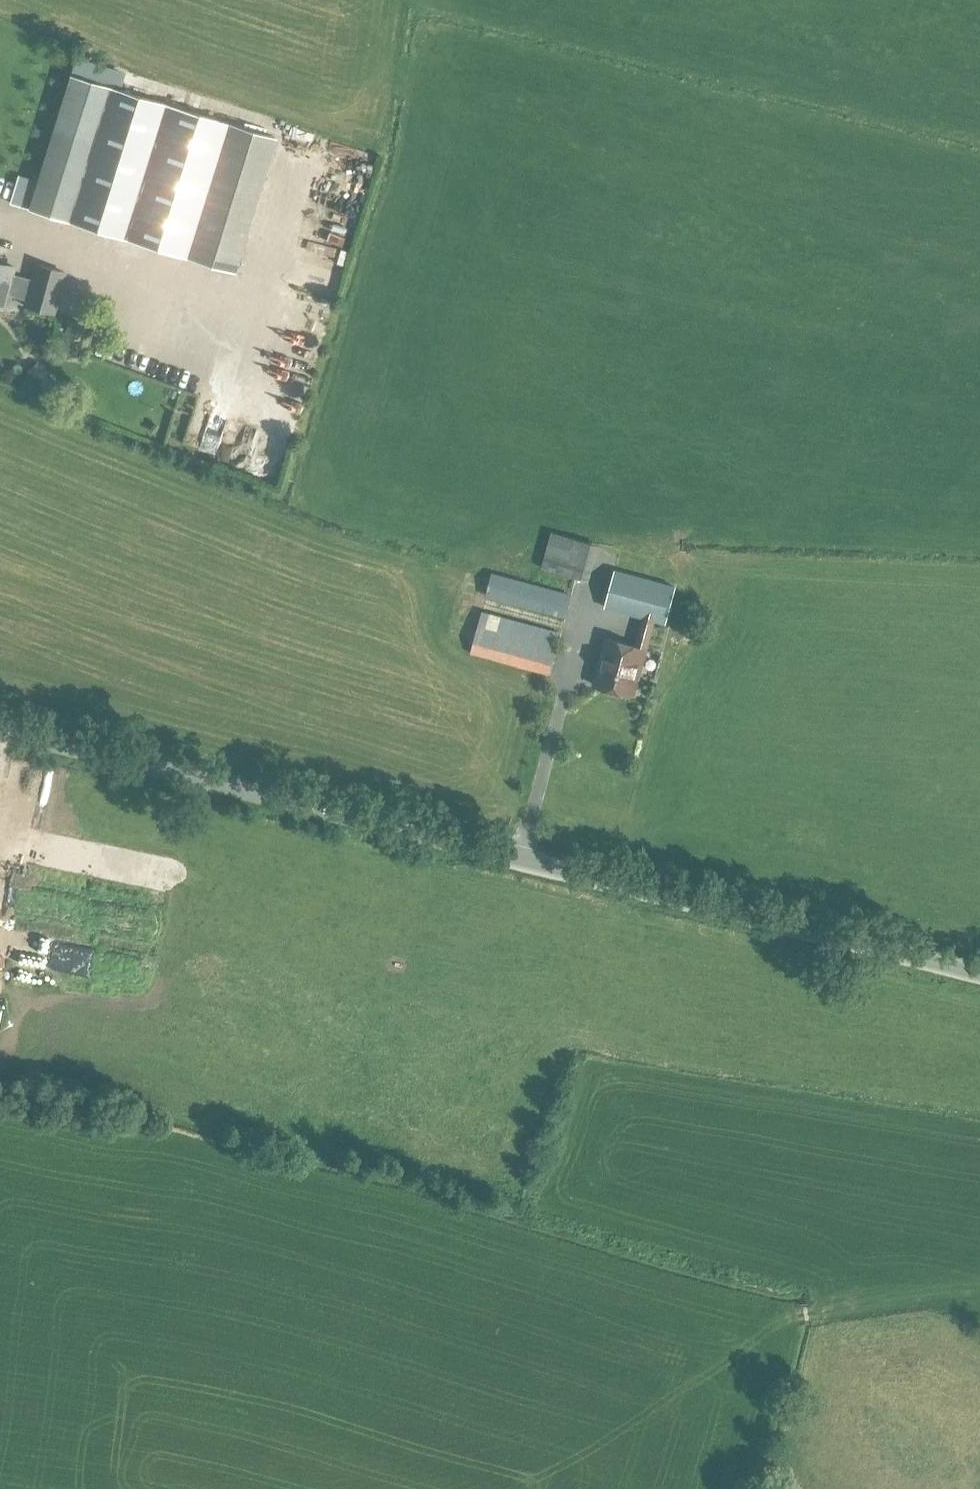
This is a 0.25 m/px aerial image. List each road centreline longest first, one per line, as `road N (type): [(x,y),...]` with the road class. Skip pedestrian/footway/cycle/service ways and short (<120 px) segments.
road 1 (unclassified): [(979,979),(0,734)]

